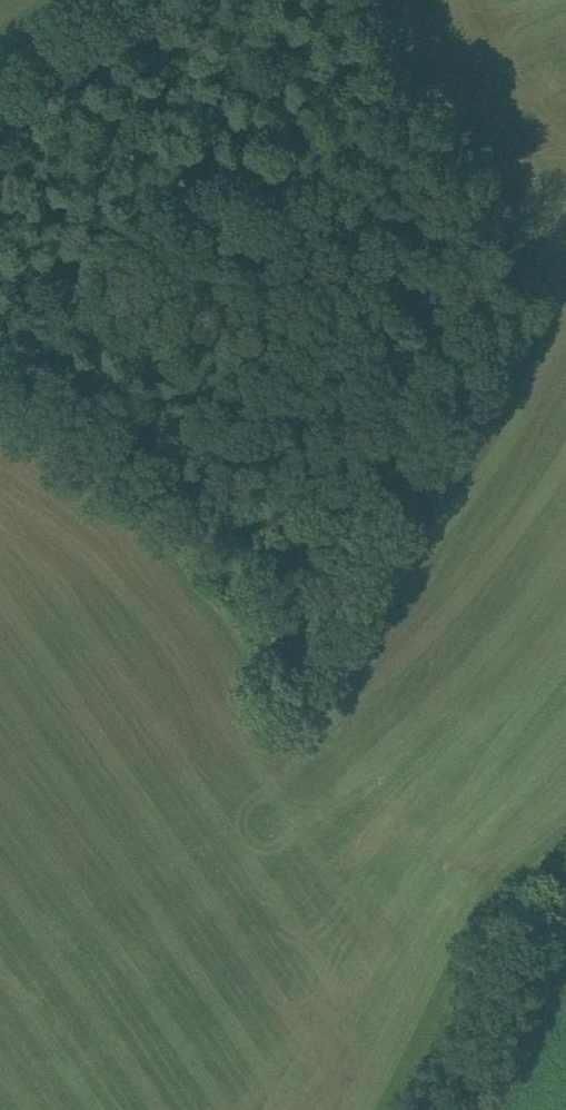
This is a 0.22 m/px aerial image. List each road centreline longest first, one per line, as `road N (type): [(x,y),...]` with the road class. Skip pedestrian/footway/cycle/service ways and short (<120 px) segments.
road 1 (track): [(366,569),(0,309)]

